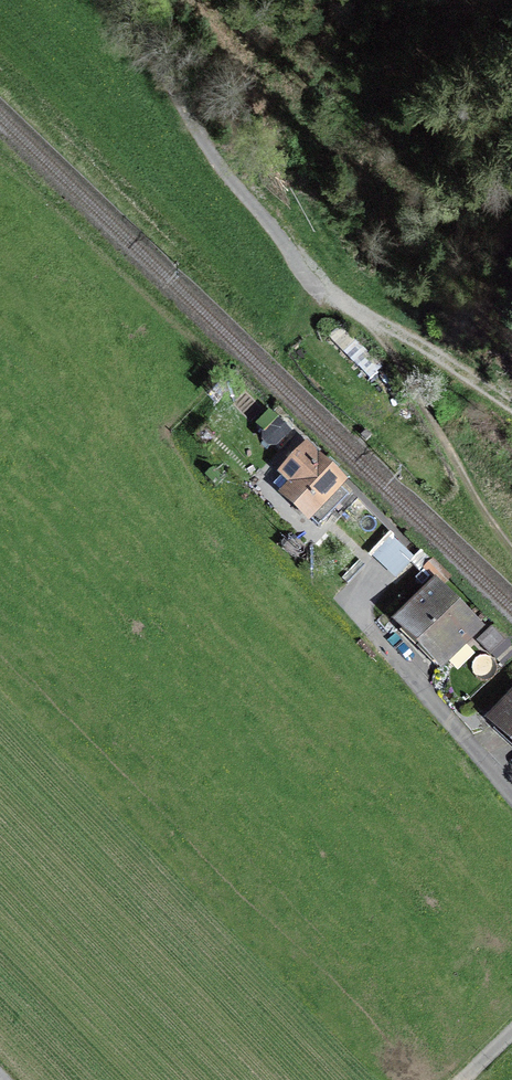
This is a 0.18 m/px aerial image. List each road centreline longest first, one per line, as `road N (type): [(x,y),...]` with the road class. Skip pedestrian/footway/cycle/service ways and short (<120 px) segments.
road 1 (unclassified): [(125,0),(221,165),(324,291),(371,323)]
road 2 (unclassified): [(511,795),(351,612)]
road 3 (track): [(371,323),(511,403)]

